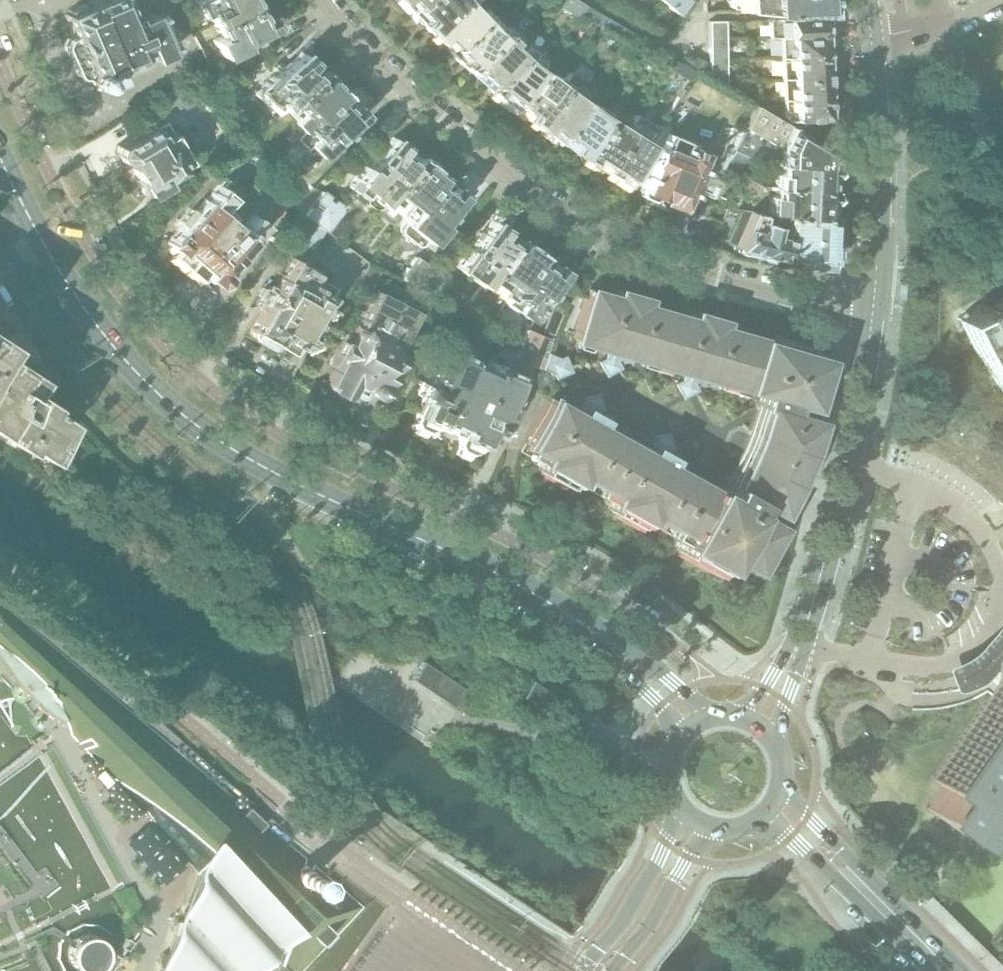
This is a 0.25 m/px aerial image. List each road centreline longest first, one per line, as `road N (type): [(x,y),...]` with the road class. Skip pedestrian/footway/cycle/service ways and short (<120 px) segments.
road 1 (residential): [(657,668),(658,631),(596,588),(286,439),(193,373),(108,275),(0,60)]
road 2 (secondary): [(497,573),(249,462),(182,417),(76,295),(0,156)]
road 3 (residential): [(873,308),(724,278),(598,231),(542,198),(448,120),(375,56),(327,0)]
road 4 (residential): [(873,308),(872,42)]
road 5 (secondary): [(965,970),(783,790)]
road 6 (secondary): [(497,573),(600,647),(683,733)]
road 7 (residential): [(826,548),(856,435),(873,308)]
road 8 (secondary): [(764,818),(932,970)]
road 9 (residential): [(775,737),(826,592),(826,548)]
road 10 (residential): [(826,548),(794,638),(745,716)]
road 11 (secondary): [(685,813),(583,970)]
road 12 (secondary): [(657,668),(497,573)]
road 13 (secondary): [(614,970),(710,829)]

